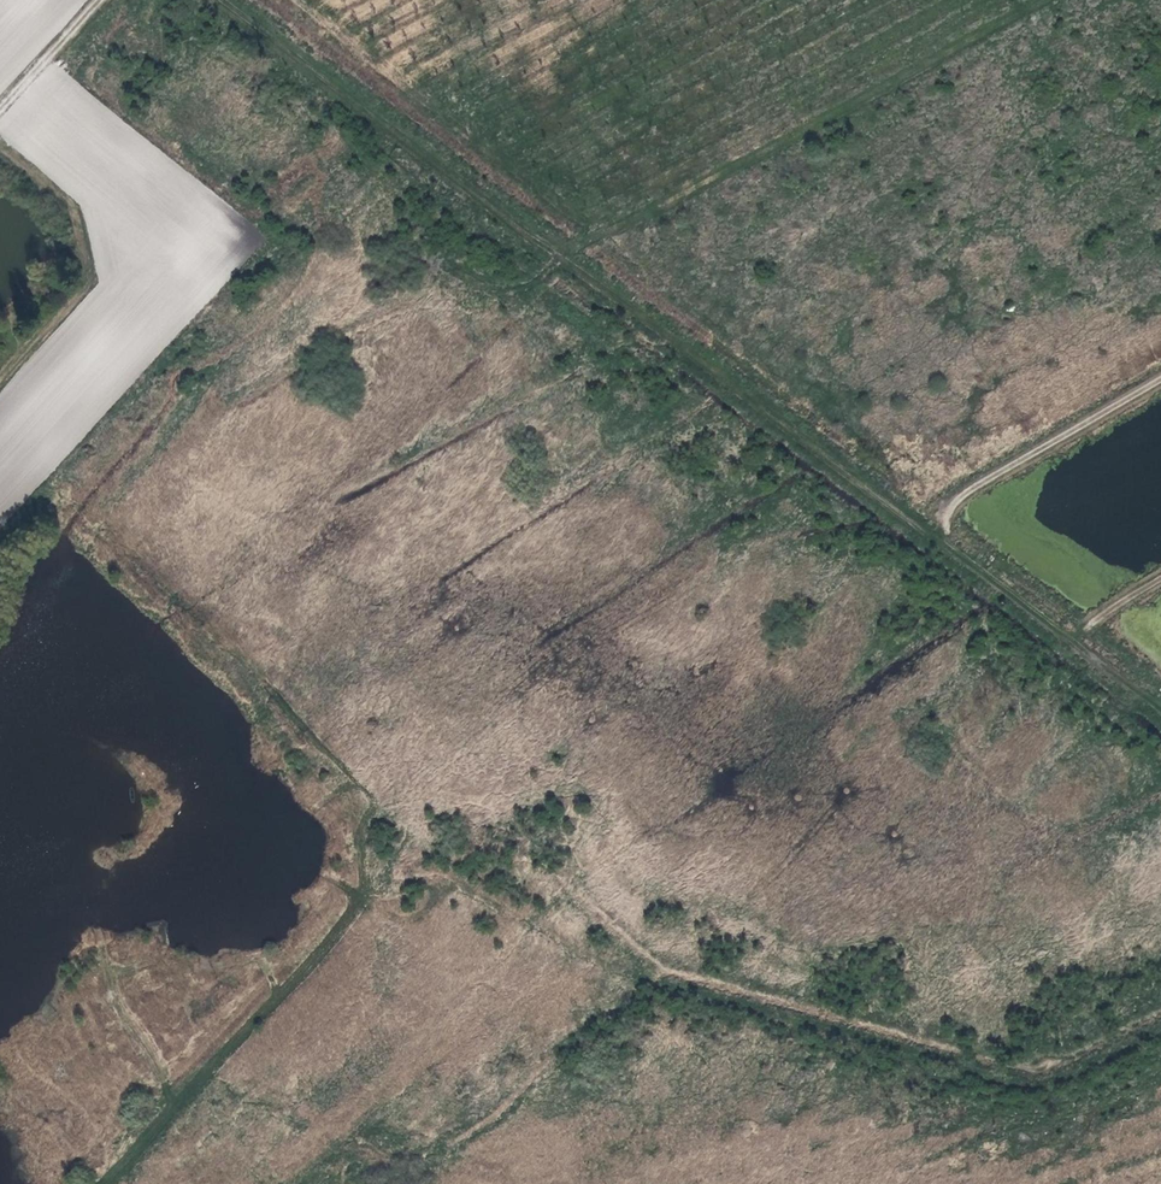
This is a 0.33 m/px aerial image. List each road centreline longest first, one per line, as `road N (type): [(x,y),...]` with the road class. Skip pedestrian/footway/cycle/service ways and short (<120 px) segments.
road 1 (track): [(100,0),(0,110)]

